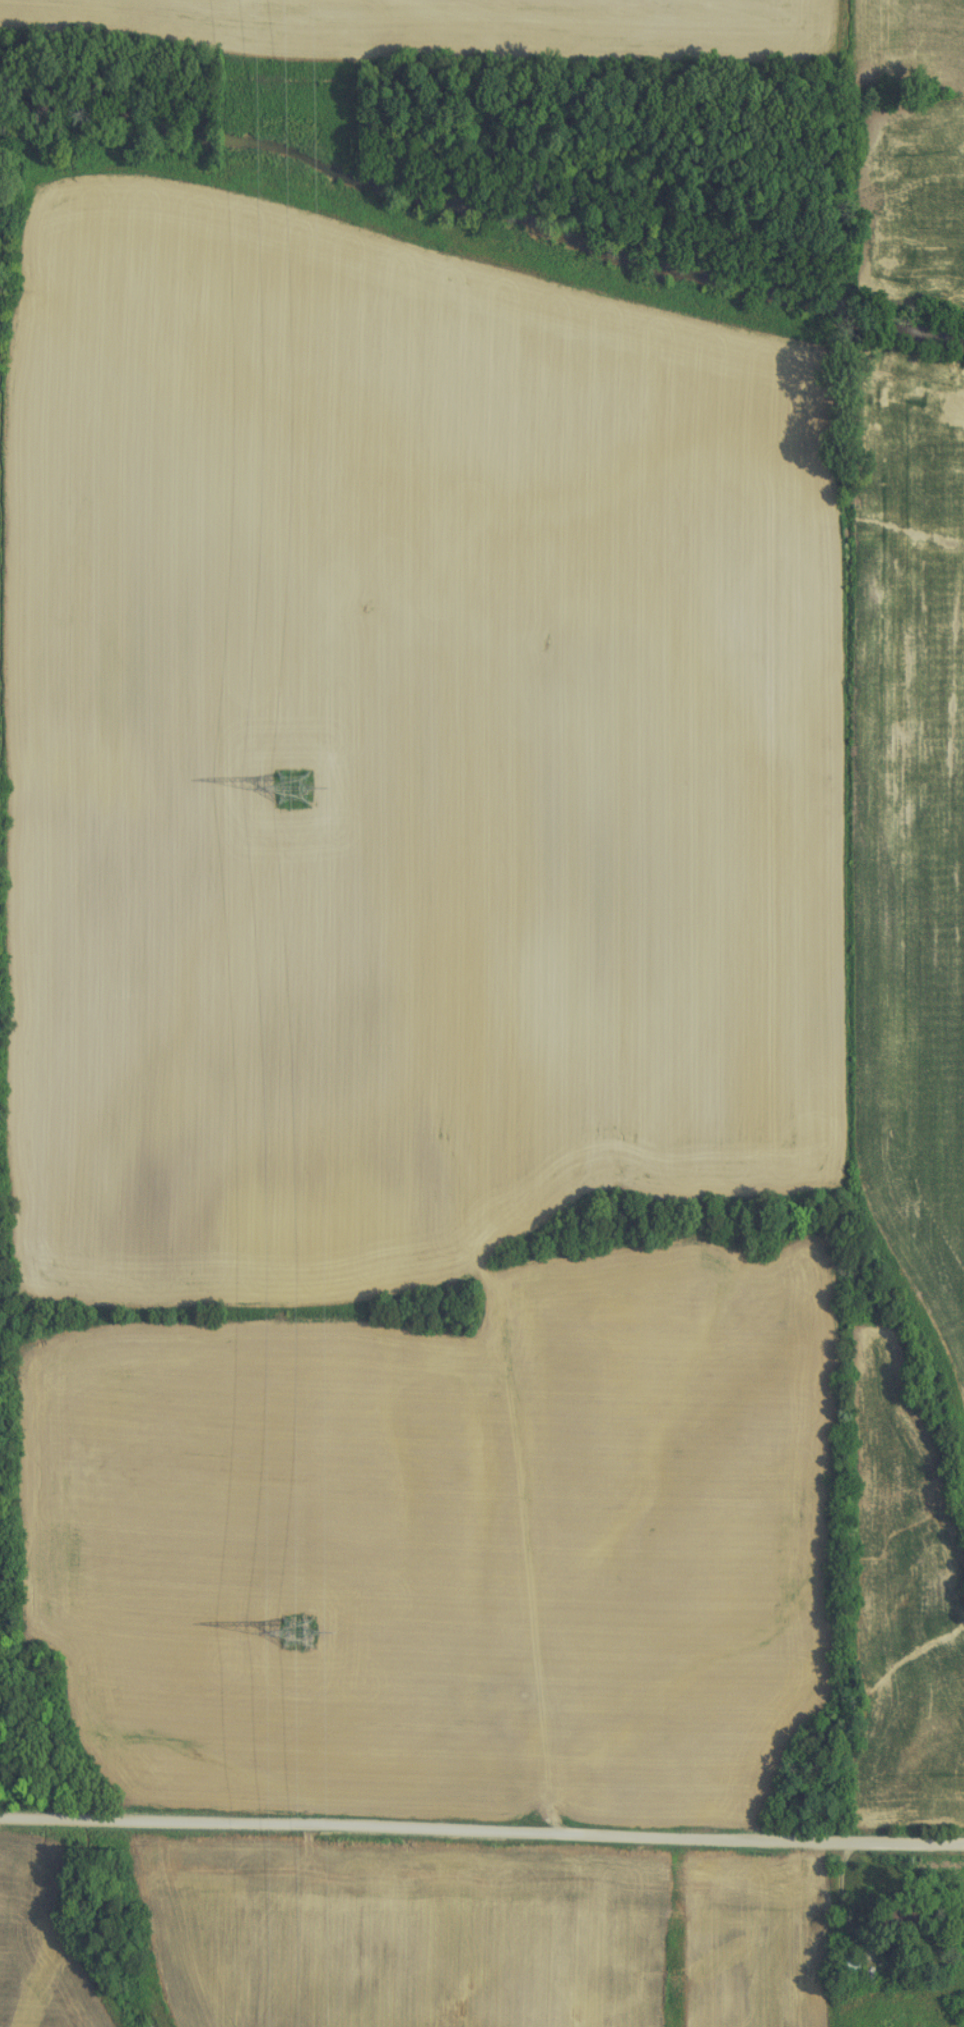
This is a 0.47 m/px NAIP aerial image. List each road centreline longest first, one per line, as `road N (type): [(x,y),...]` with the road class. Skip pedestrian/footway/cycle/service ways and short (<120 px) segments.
road 1 (residential): [(0,1818),(963,1841)]

